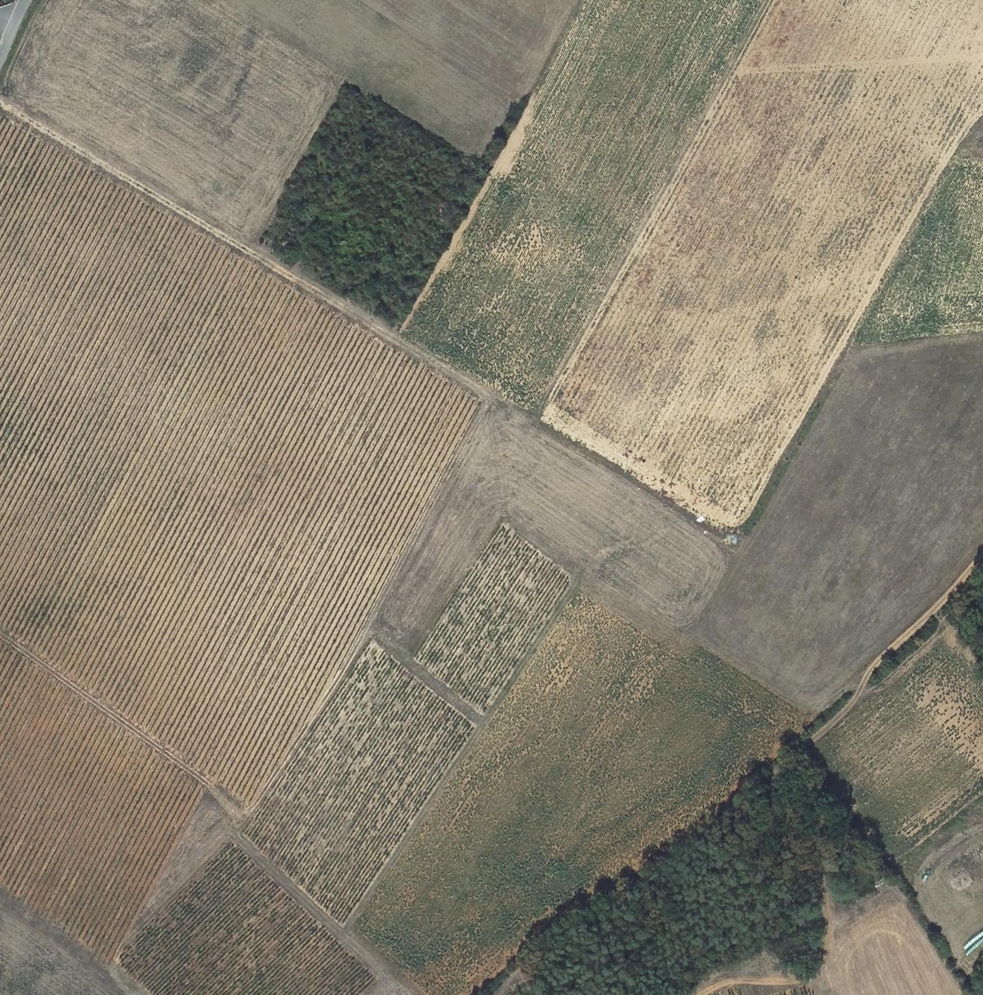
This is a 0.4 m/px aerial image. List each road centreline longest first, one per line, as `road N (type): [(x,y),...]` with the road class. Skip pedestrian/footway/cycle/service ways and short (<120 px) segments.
road 1 (track): [(982,558),(870,672),(847,709),(531,952),(491,994)]
road 2 (track): [(0,95),(428,357)]
road 3 (track): [(809,978),(826,929),(815,840)]
road 4 (track): [(702,994),(737,982),(809,978),(827,994)]

